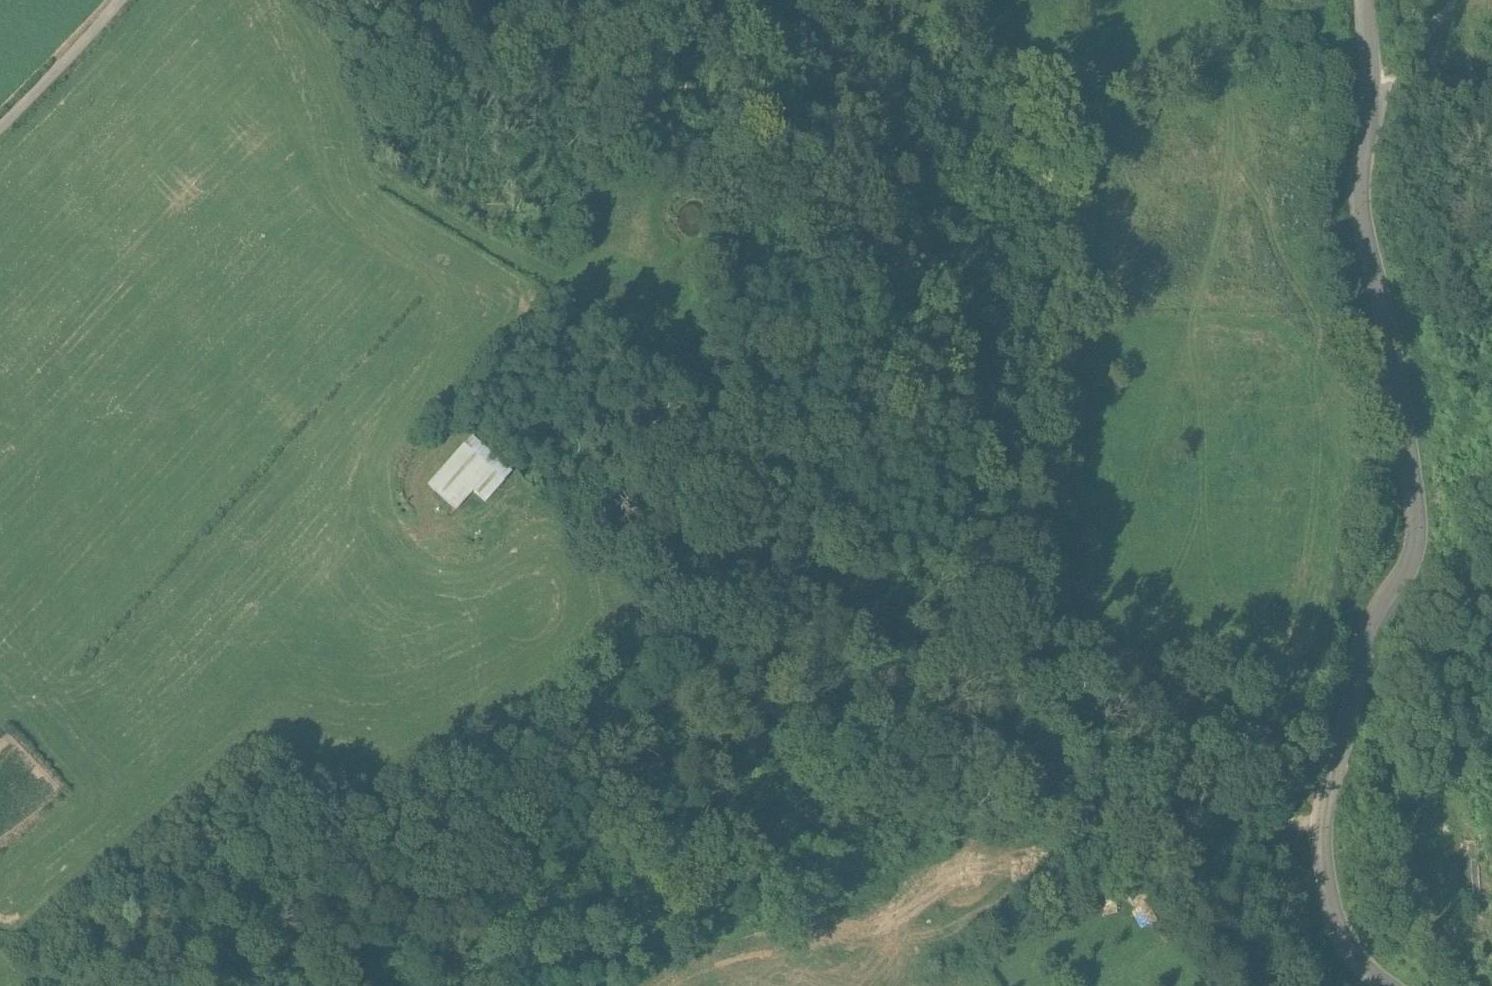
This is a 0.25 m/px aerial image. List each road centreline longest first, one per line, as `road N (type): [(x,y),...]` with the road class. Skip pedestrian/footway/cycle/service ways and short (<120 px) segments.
road 1 (unclassified): [(1390,985),(1341,931),(1321,819),(1364,645),(1409,566),(1418,527),(1361,198),(1372,92),(1365,0)]
road 2 (track): [(1364,645),(1399,822),(1442,922)]
road 3 (unclassified): [(0,127),(121,0)]
road 4 (track): [(1168,838),(1068,838),(1005,818)]
road 5 (track): [(1321,819),(1168,838)]

